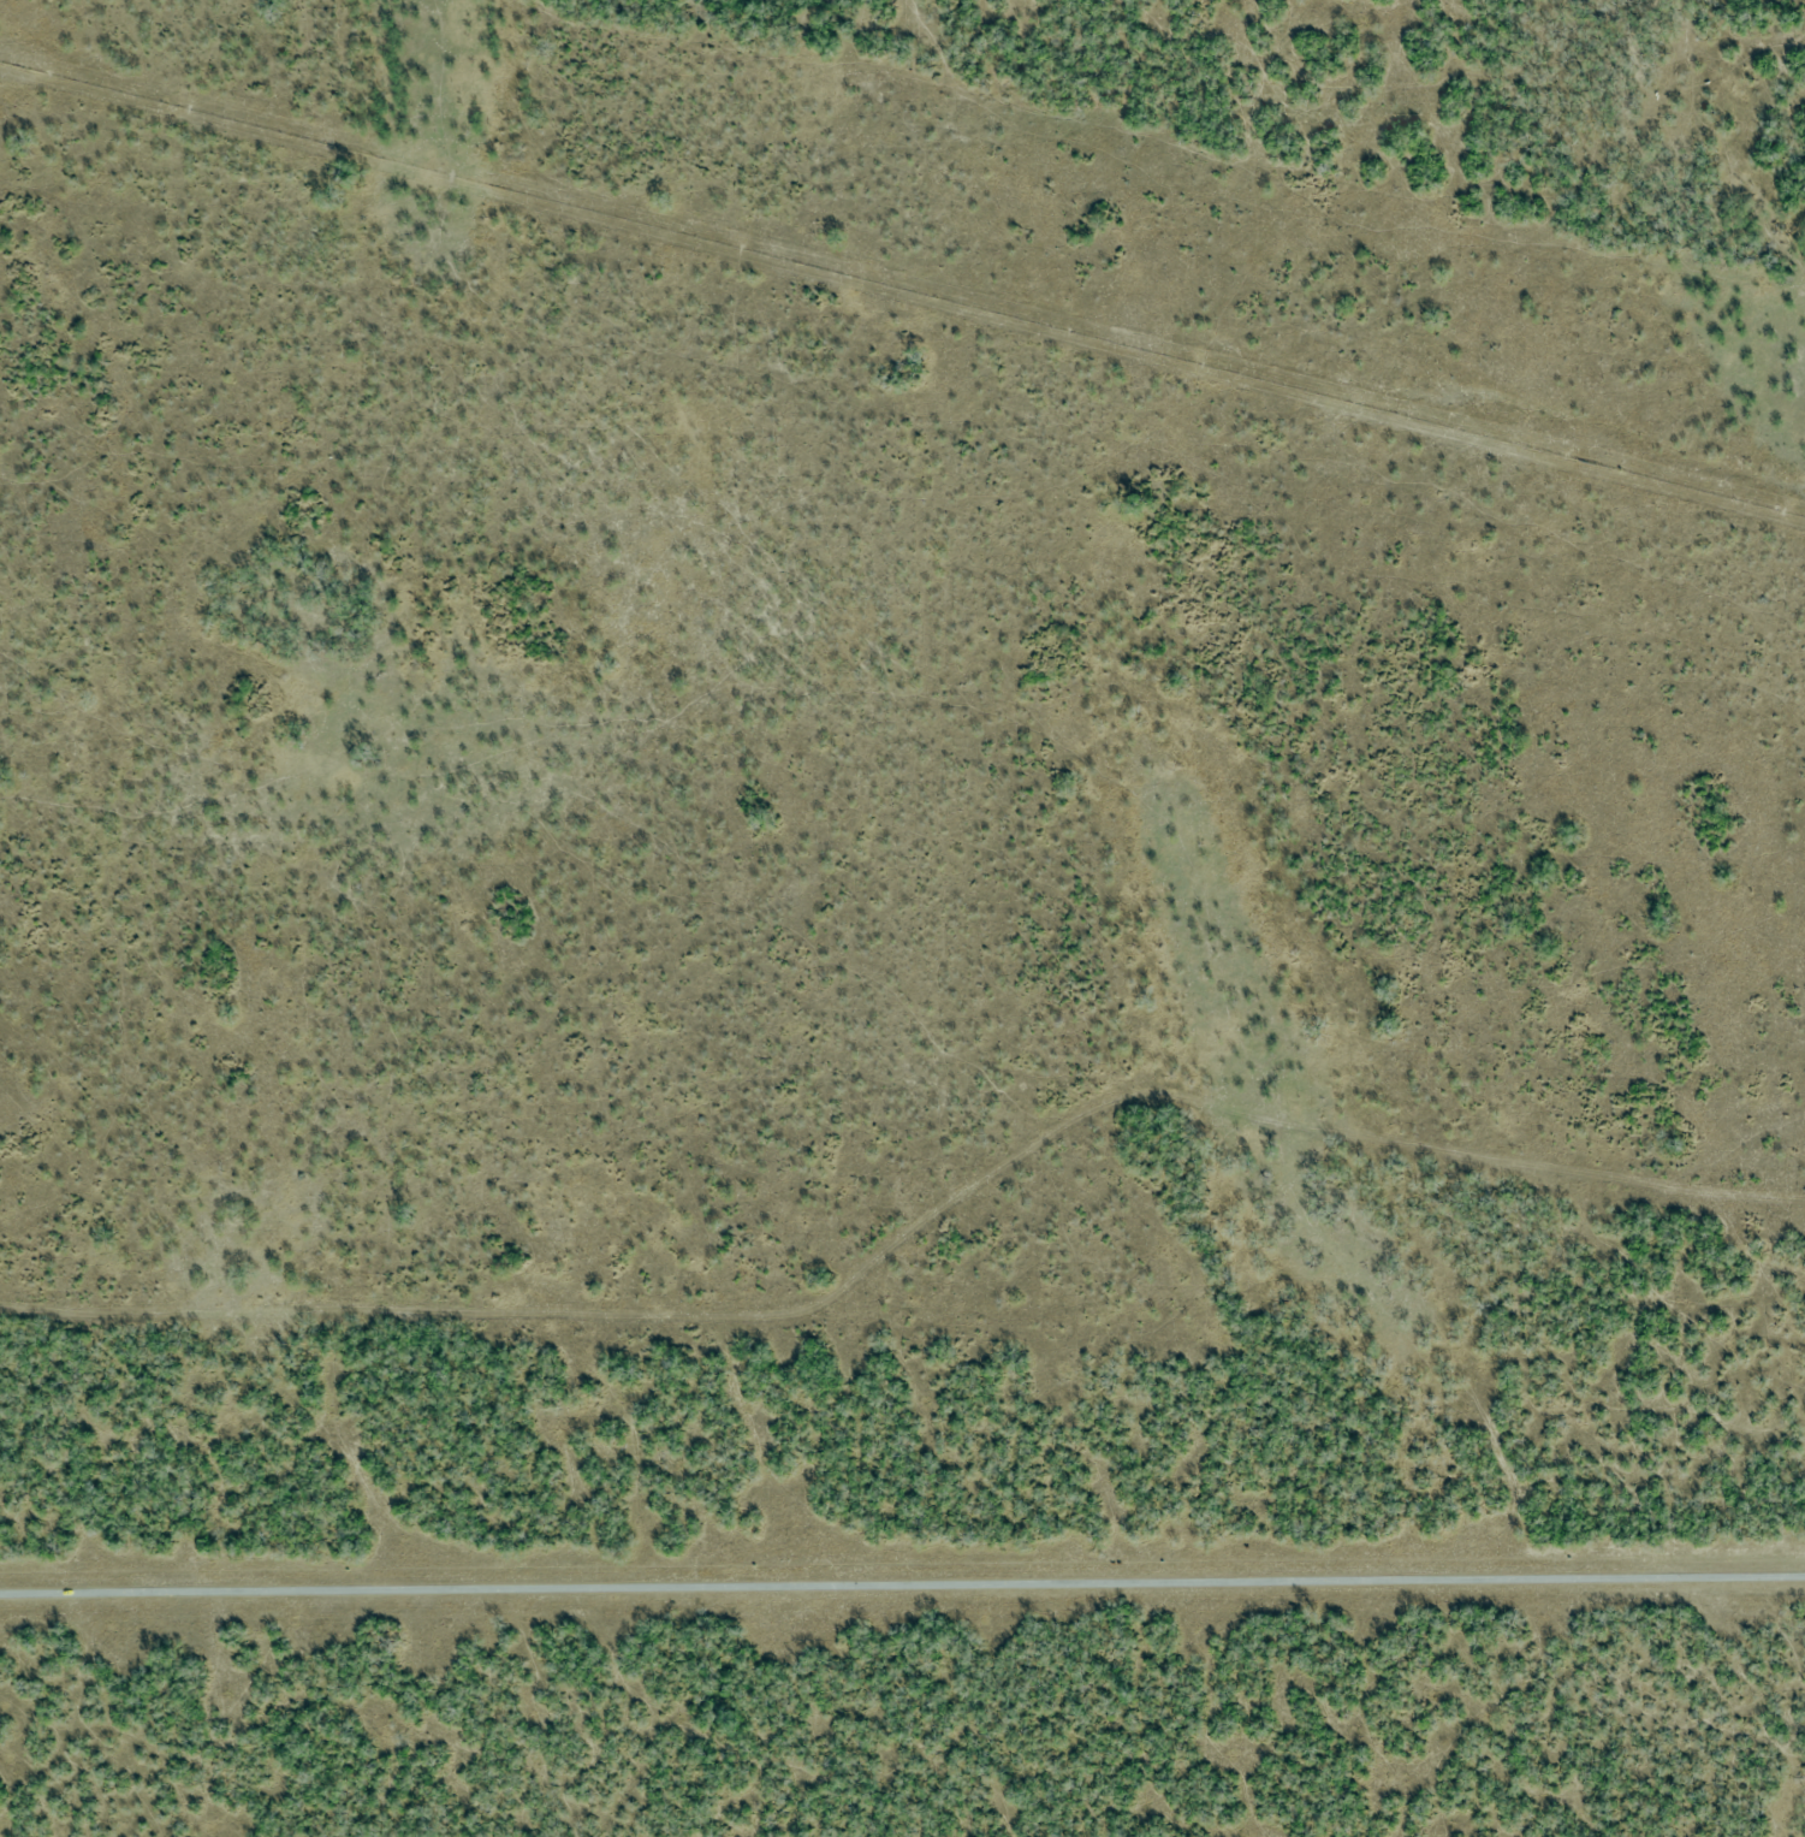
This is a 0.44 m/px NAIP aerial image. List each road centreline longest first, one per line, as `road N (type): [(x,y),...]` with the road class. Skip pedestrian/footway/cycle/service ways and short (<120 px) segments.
road 1 (residential): [(1804,1533),(0,1559)]

